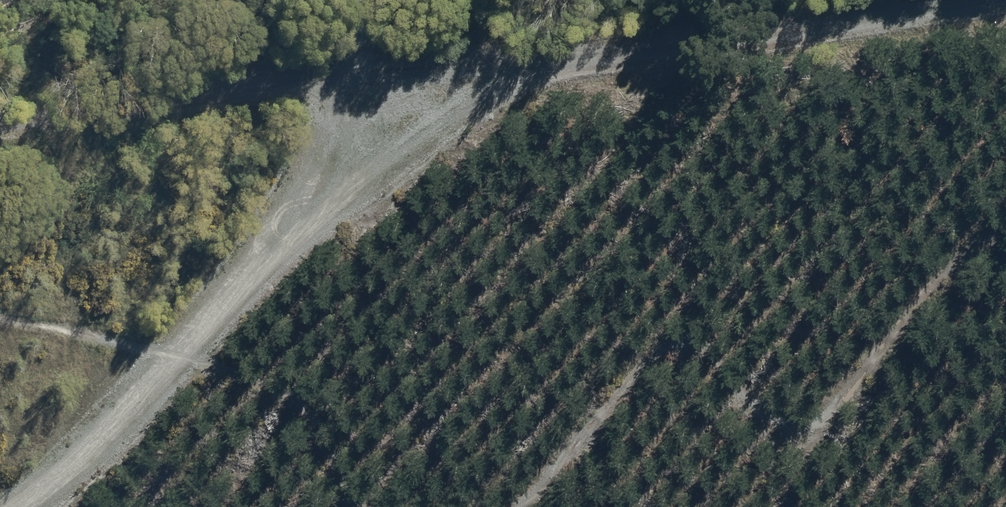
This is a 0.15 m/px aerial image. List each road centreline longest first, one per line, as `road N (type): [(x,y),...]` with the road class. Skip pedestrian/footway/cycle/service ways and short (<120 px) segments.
road 1 (track): [(0,490),(311,185),(421,111),(531,54),(878,0)]
road 2 (track): [(1005,247),(960,230),(928,251),(786,415),(763,419),(734,406),(660,336),(611,348),(490,500),(473,506)]
road 3 (track): [(531,54),(0,128)]
road 4 (track): [(334,506),(318,494),(275,405),(246,385),(144,352)]

